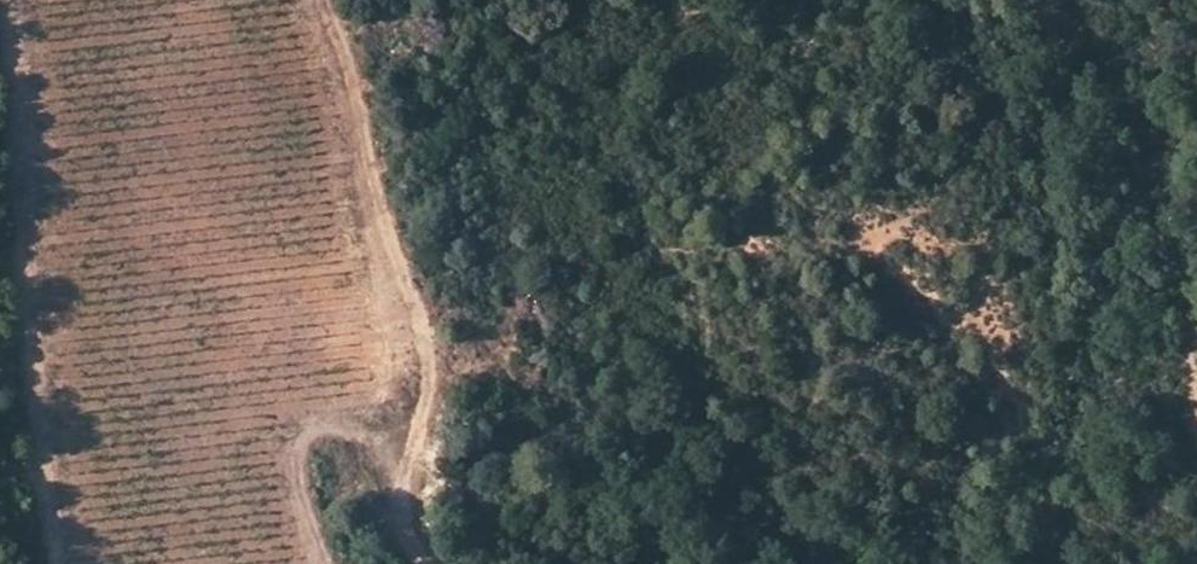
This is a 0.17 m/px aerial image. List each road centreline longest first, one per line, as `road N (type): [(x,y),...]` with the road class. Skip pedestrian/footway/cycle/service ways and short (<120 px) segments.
road 1 (track): [(330,0),(436,363),(410,468),(405,548),(427,563)]

